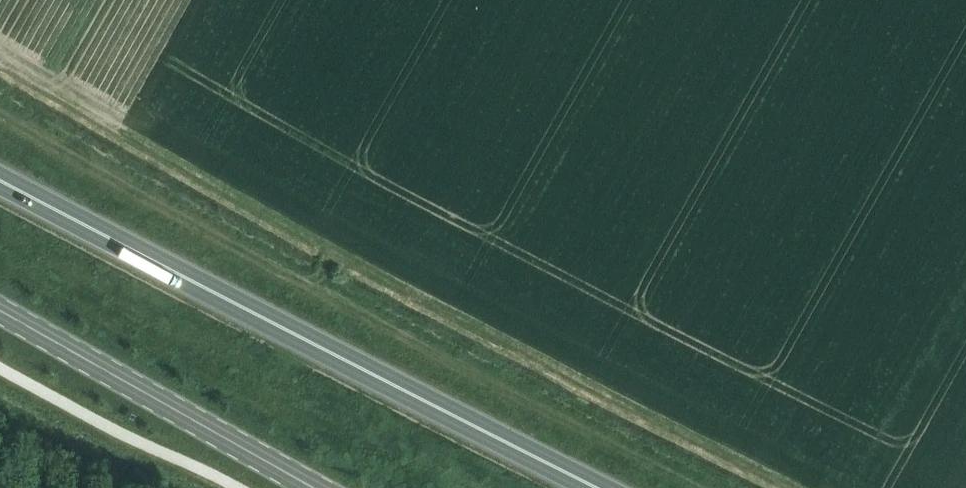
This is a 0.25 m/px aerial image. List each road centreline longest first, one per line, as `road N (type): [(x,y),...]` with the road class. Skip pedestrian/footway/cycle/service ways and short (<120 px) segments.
road 1 (trunk): [(598,487),(0,179)]
road 2 (secondary): [(315,487),(0,310)]

